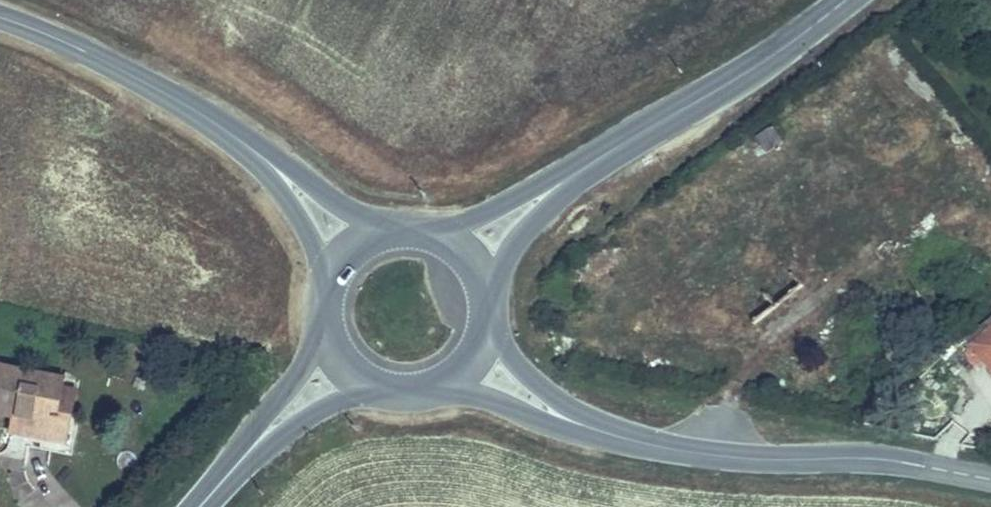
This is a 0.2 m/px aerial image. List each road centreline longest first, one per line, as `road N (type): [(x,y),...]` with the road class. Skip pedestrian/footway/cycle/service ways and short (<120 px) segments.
road 1 (tertiary): [(990,479),(893,461),(695,451),(581,424)]
road 2 (secondary): [(845,0),(762,64),(580,169)]
road 3 (tertiary): [(0,14),(63,37),(265,158)]
road 4 (secondary): [(326,327),(287,403),(221,484)]
road 5 (secondary): [(221,484),(295,425),(379,390)]
road 6 (secondary): [(580,169),(466,223),(426,230)]
road 7 (tertiary): [(398,229),(360,216),(265,158)]
road 8 (secondary): [(489,287),(531,221),(580,169)]
road 9 (tertiary): [(436,391),(476,393),(581,424)]
road 10 (tertiary): [(265,158),(329,284)]
road 11 (tertiary): [(581,424),(531,381),(492,322)]

